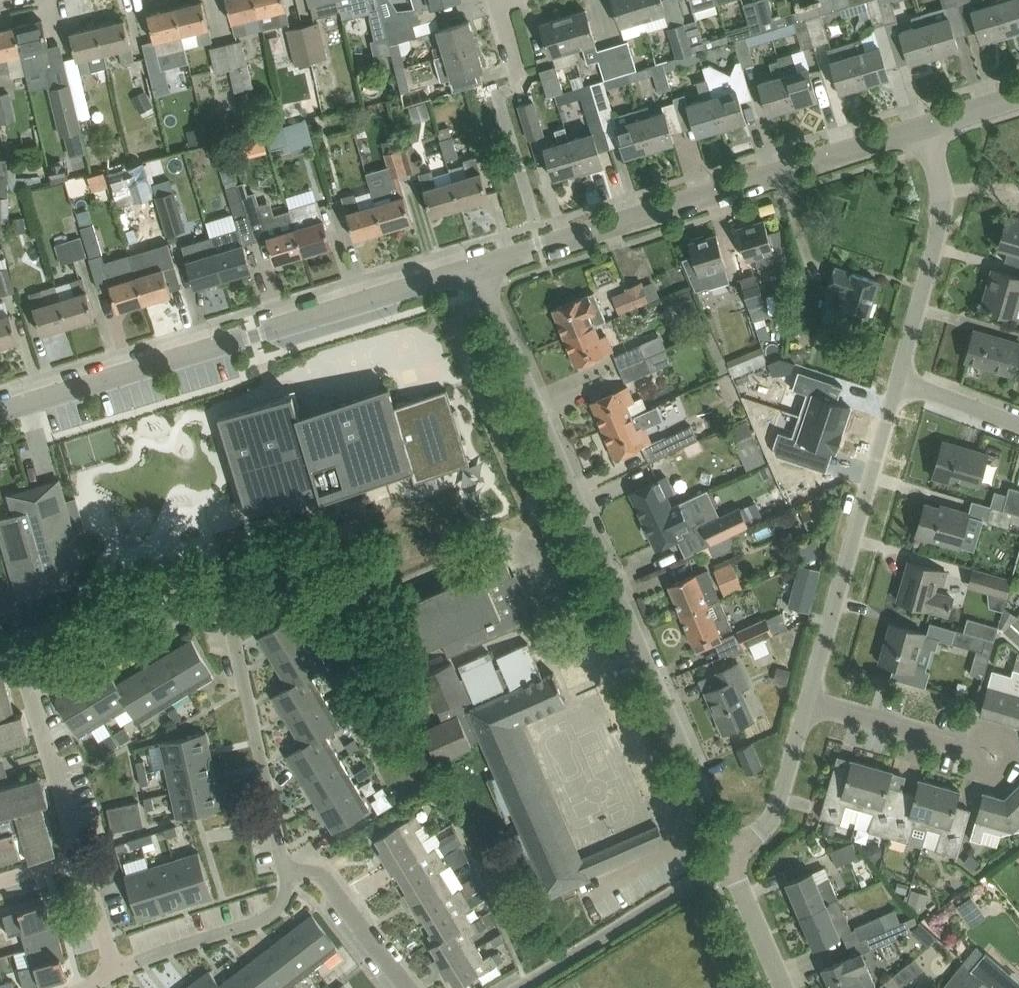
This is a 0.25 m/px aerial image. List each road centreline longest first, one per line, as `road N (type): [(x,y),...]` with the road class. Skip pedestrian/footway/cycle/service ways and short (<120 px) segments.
road 1 (residential): [(732,862),(478,264)]
road 2 (residential): [(286,874),(223,596),(189,586),(69,619),(13,644)]
road 3 (unclassified): [(0,410),(478,264)]
road 4 (unclassified): [(478,264),(924,125)]
road 5 (residential): [(810,700),(899,380)]
road 6 (residential): [(899,380),(938,235),(941,183),(924,125)]
road 7 (residential): [(520,987),(709,868),(732,862)]
road 8 (residential): [(83,864),(13,644)]
road 9 (residential): [(117,972),(272,916),(286,898),(286,874)]
road 10 (residential): [(994,756),(810,700)]
road 11 (residential): [(732,862),(762,836),(775,810),(810,700)]
road 12 (residential): [(409,987),(330,883),(286,874)]
road 13 (residential): [(791,987),(732,862)]
road 14 (residential): [(1018,424),(899,380)]

